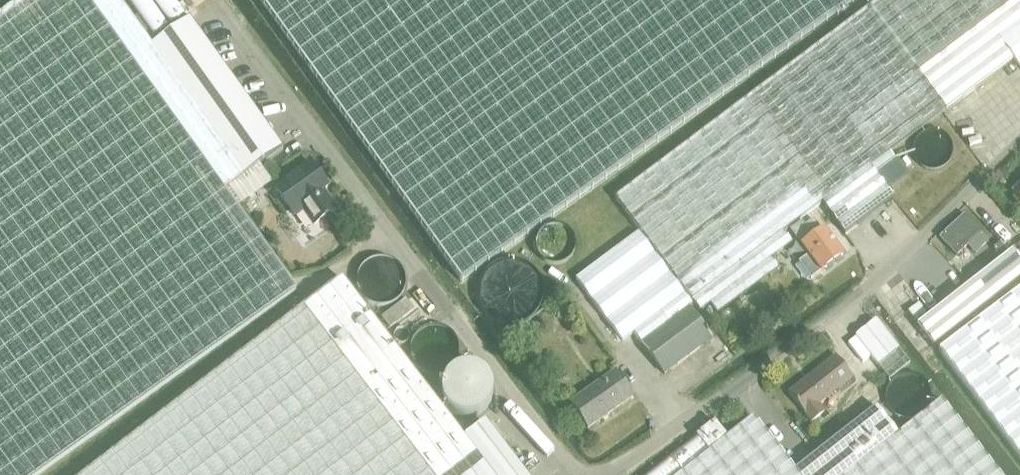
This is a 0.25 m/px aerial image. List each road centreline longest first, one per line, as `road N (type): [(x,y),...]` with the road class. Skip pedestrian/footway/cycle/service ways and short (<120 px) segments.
road 1 (unclassified): [(222,9),(571,474)]
road 2 (unclassified): [(609,474),(886,274),(1019,141)]

